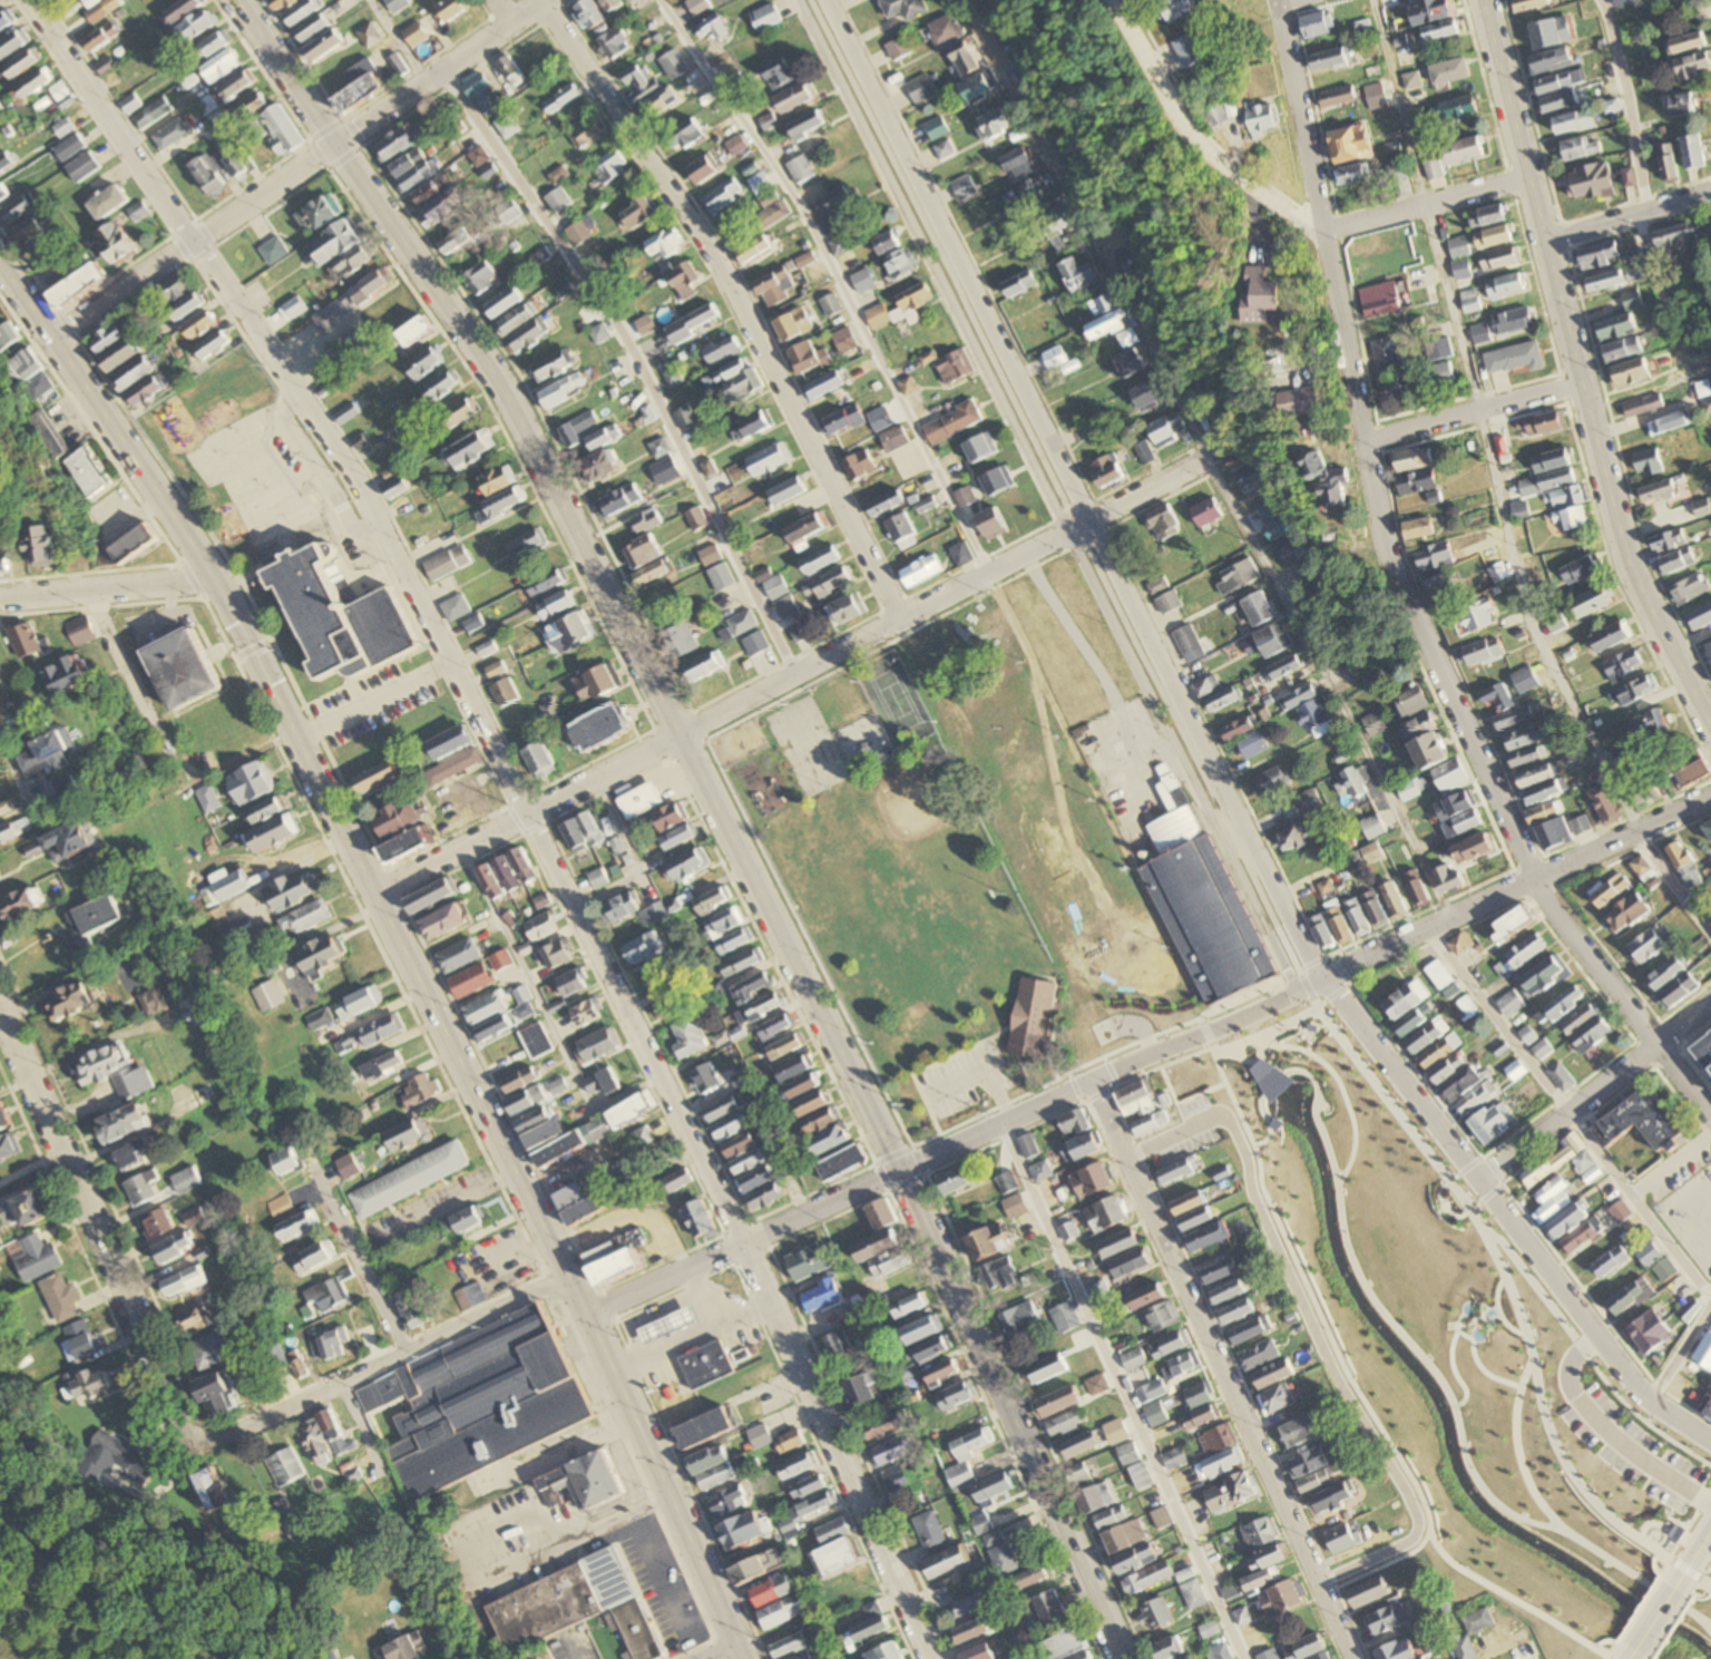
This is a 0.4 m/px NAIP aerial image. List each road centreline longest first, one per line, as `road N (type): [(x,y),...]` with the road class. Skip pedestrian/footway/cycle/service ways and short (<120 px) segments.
road 1 (residential): [(934,1658),(743,1240),(352,467),(28,0)]
road 2 (primary): [(738,1658),(377,892),(213,580),(0,264)]
road 3 (residential): [(899,1169),(514,410),(234,0)]
road 4 (residential): [(1710,1115),(1527,881),(1385,537),(1275,0)]
road 5 (residential): [(801,0),(1297,990)]
road 6 (residential): [(1323,977),(828,0)]
road 7 (residential): [(967,0),(1450,917)]
road 8 (residential): [(377,892),(1206,459)]
road 9 (residential): [(1710,722),(1627,558),(1478,0)]
road 10 (residential): [(901,619),(730,279),(541,1)]
road 11 (residential): [(1354,1658),(1092,1079)]
road 12 (residential): [(1710,1439),(1633,1379),(1323,977)]
road 13 (residential): [(49,336),(543,0)]
road 14 (residential): [(1124,1658),(899,1169)]
road 15 (residential): [(205,1458),(0,1012)]
road 16 (residential): [(899,1169),(1323,977)]
road 17 (residential): [(1323,977),(1710,794)]
road 18 (residential): [(566,1284),(205,1458)]
road 19 (residential): [(580,1315),(899,1169)]
road 20 (residential): [(1324,230),(1192,143),(1118,0)]
road 21 (residential): [(1478,1178),(1710,1002)]
road 22 (residential): [(1362,438),(1578,386)]
road 23 (residential): [(213,580),(0,599)]
road 24 (residential): [(1324,230),(1526,178)]
road 25 (residential): [(412,1356),(320,1169)]
road 26 (residential): [(173,751),(95,589)]
road 27 (residential): [(1541,238),(1710,192)]

